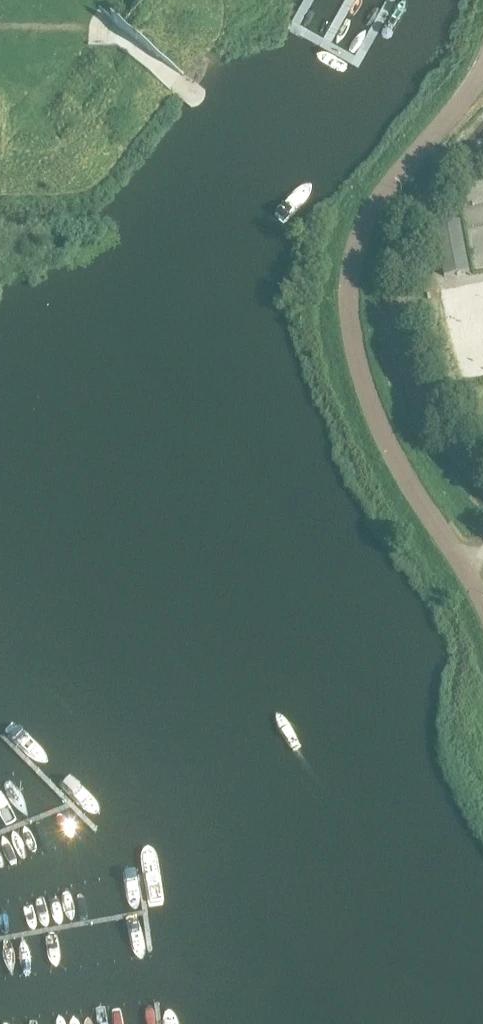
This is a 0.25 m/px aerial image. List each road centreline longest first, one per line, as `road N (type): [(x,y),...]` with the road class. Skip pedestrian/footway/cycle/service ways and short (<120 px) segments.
road 1 (unclassified): [(482,617),(359,376),(348,315),(349,276),(367,215),(482,61)]

